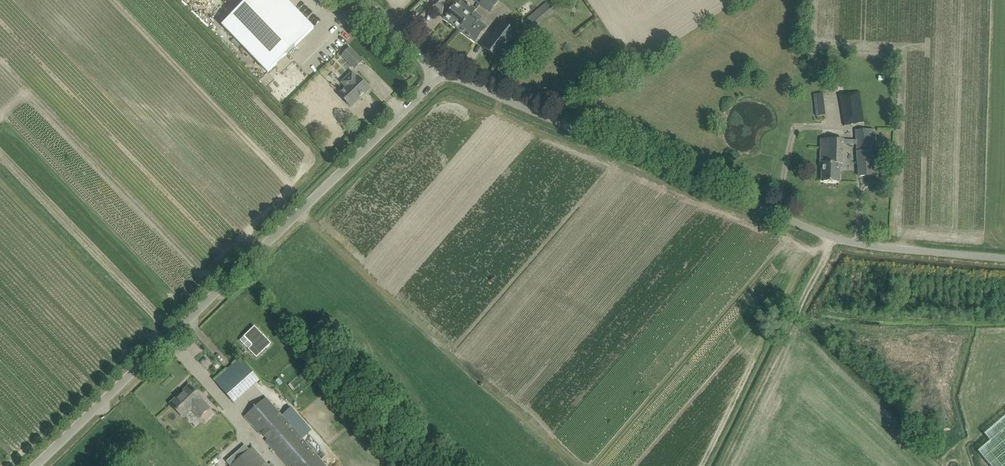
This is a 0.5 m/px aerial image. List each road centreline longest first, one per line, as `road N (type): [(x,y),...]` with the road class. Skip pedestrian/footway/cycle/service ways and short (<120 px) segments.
road 1 (unclassified): [(1004,258),(833,238),(452,76),(433,76)]
road 2 (unclassified): [(38,465),(433,76)]

